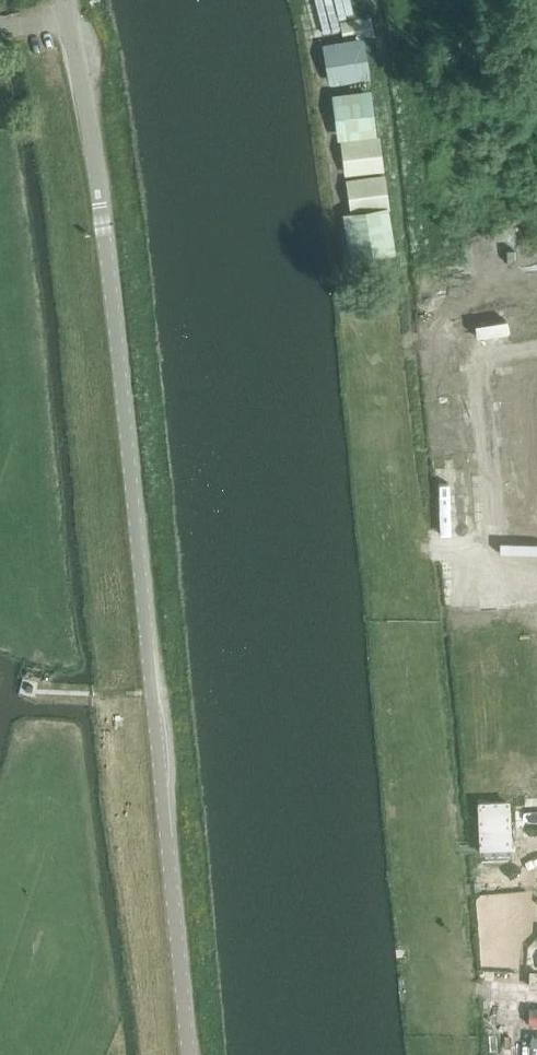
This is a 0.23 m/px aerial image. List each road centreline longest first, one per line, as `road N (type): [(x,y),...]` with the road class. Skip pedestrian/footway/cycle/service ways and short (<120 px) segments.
road 1 (tertiary): [(188,1054),(104,232),(65,0)]

